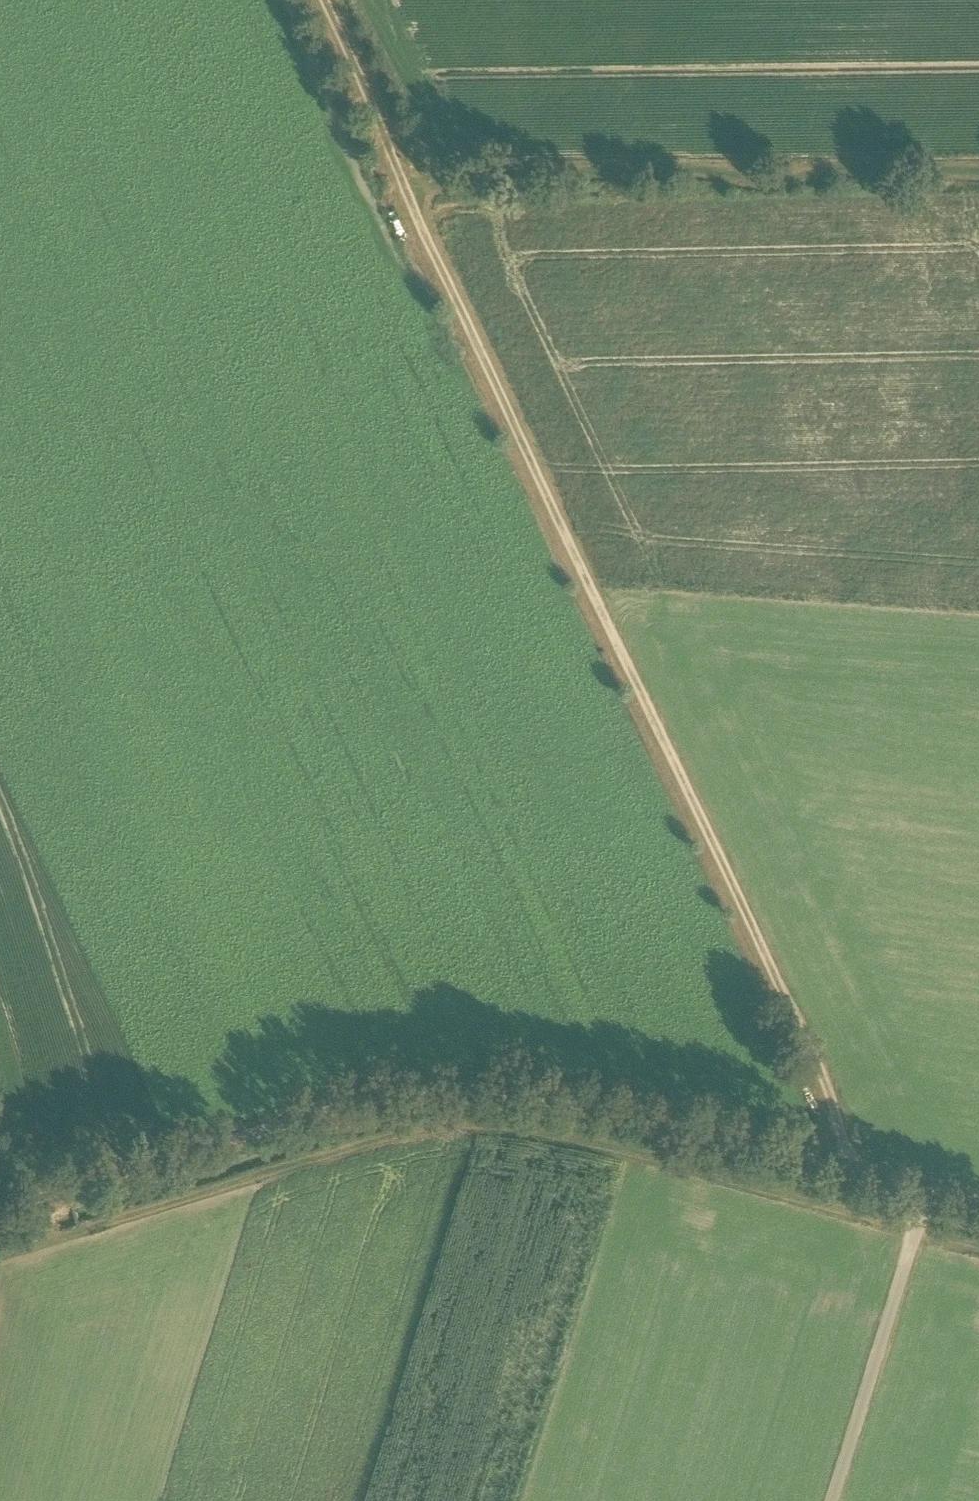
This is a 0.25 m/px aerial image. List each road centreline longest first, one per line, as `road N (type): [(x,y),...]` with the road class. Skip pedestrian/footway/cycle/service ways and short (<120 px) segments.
road 1 (track): [(858,1170),(637,670),(406,189)]
road 2 (unclassified): [(0,1209),(357,1102),(463,1087),(558,1100),(928,1189)]
road 3 (unclassified): [(831,1500),(928,1189)]
road 4 (track): [(322,0),(406,189)]

